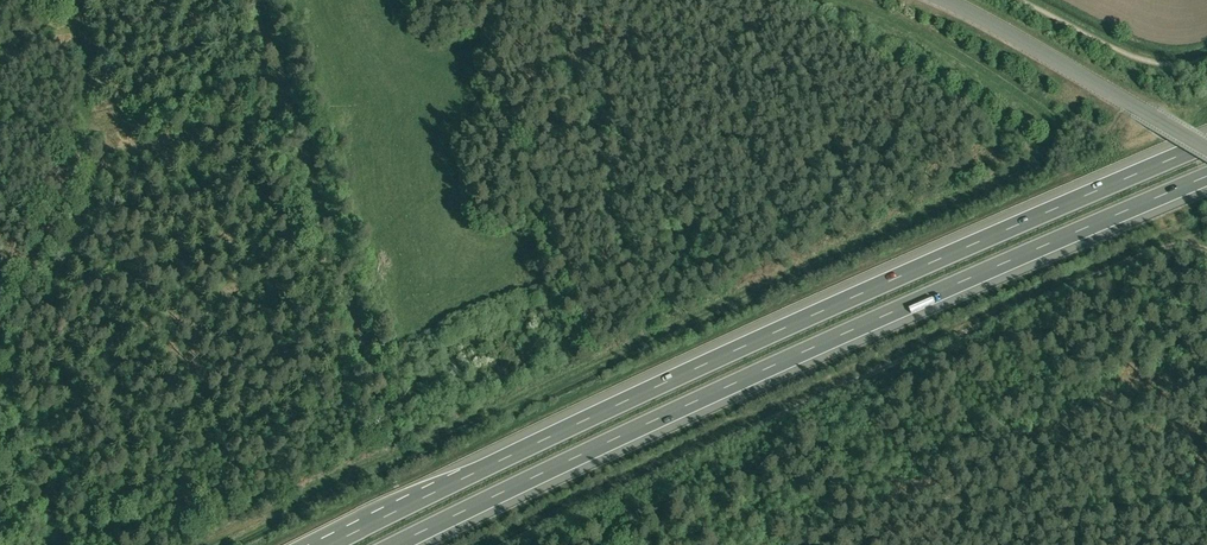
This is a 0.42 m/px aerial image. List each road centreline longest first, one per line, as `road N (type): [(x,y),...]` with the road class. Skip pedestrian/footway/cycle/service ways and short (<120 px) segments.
road 1 (motorway): [(1206,147),(827,311),(331,544)]
road 2 (motorway): [(402,544),(839,340),(1206,180)]
road 3 (track): [(1206,253),(1171,249),(514,544)]
road 4 (unclassified): [(1206,151),(930,0)]

